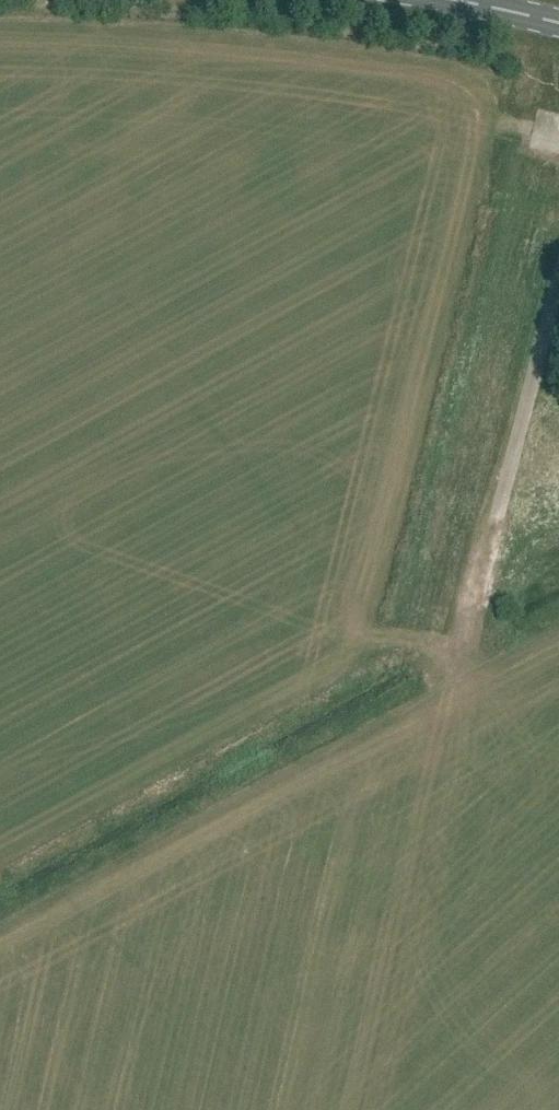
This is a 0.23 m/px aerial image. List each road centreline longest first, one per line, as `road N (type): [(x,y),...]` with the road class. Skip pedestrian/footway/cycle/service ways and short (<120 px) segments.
road 1 (track): [(558,285),(499,509)]

